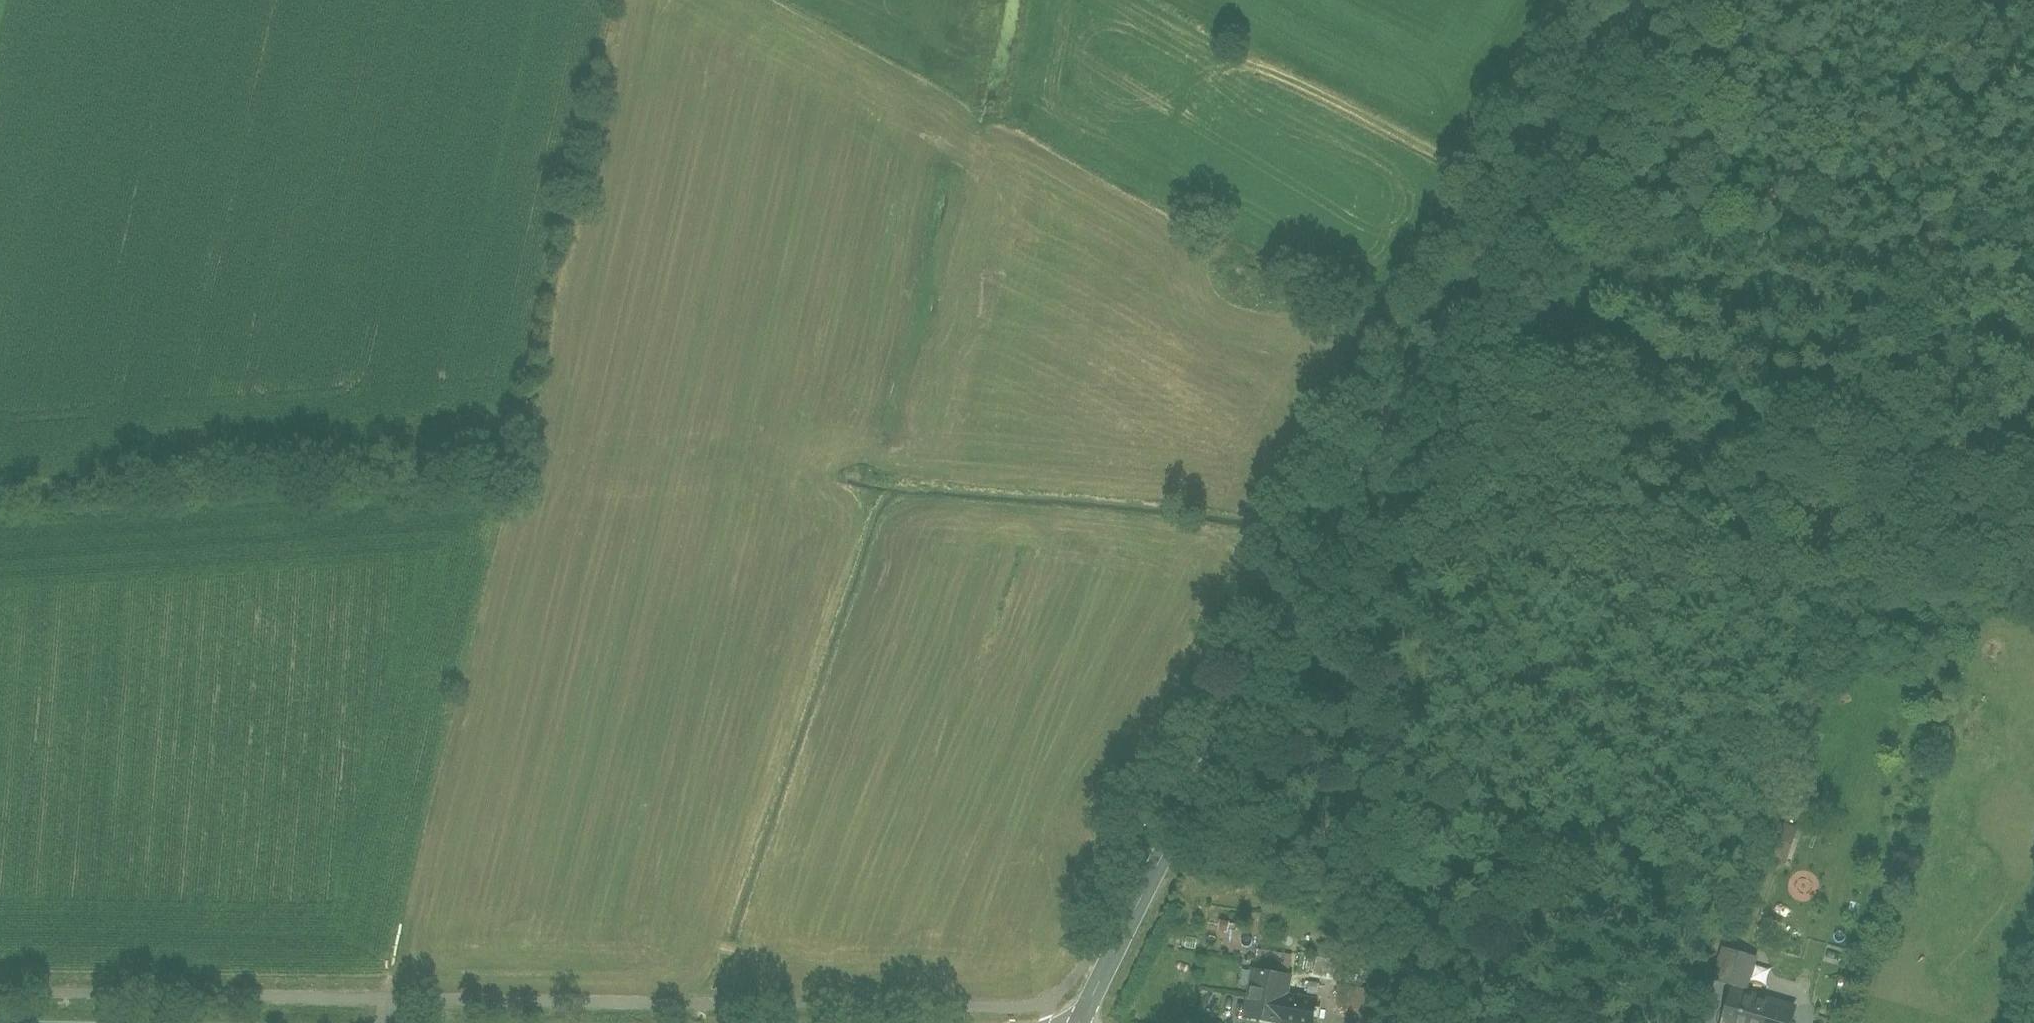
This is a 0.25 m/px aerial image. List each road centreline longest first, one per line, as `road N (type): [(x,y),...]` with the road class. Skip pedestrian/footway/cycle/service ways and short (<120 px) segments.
road 1 (tertiary): [(1082,1022),(1426,368),(1637,0)]

